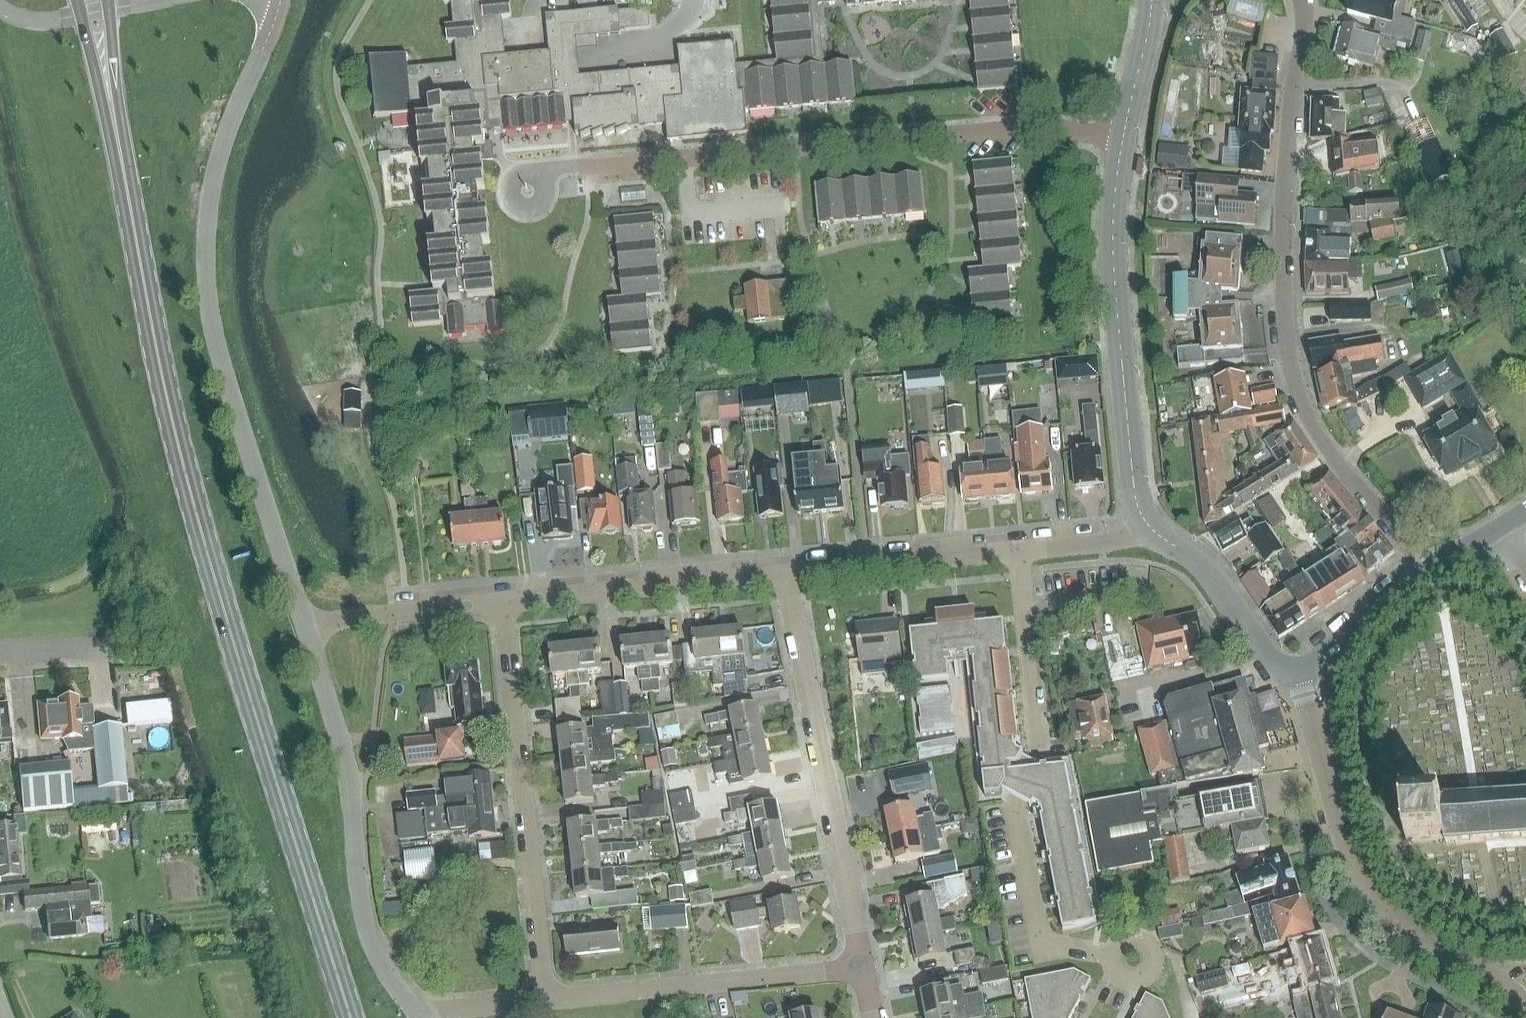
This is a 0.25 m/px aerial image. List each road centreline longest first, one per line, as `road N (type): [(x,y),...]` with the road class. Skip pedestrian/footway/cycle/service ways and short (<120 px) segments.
road 1 (primary): [(350,1017),(180,454),(116,135)]
road 2 (unclassified): [(304,629),(219,352),(206,282),(219,155),(280,0)]
road 3 (residential): [(1430,568),(1332,457),(1306,418),(1289,362),(1285,178),(1304,34),(1301,0)]
road 4 (residential): [(540,178),(557,169),(1037,127),(1123,134)]
road 5 (residential): [(1017,549),(1036,760),(1013,803),(1041,941),(1113,955)]
road 6 (unclassified): [(417,1016),(364,923),(349,777),(304,629)]
road 7 (residential): [(861,967),(785,574)]
road 8 (residential): [(542,999),(502,601)]
road 9 (tertiary): [(1150,528),(1132,479),(1112,263),(1123,134)]
road 10 (tertiary): [(1491,975),(1408,927),(1372,890),(1344,834),(1295,669)]
road 11 (residential): [(542,999),(861,967)]
road 12 (unclassified): [(502,601),(785,574)]
road 13 (unclassified): [(785,574),(1017,549)]
road 14 (tertiary): [(1295,669),(1265,656),(1212,577),(1150,528)]
road 15 (unclassified): [(304,629),(502,601)]
road 16 (tertiary): [(1295,669),(1430,568)]
road 17 (tertiary): [(1123,134),(1151,0)]
road 18 (unclassified): [(1017,549),(1150,528)]
road 19 (primary): [(116,135),(108,9)]
road 20 (residential): [(417,1016),(542,999)]
road 21 (primary): [(81,14),(116,135)]

